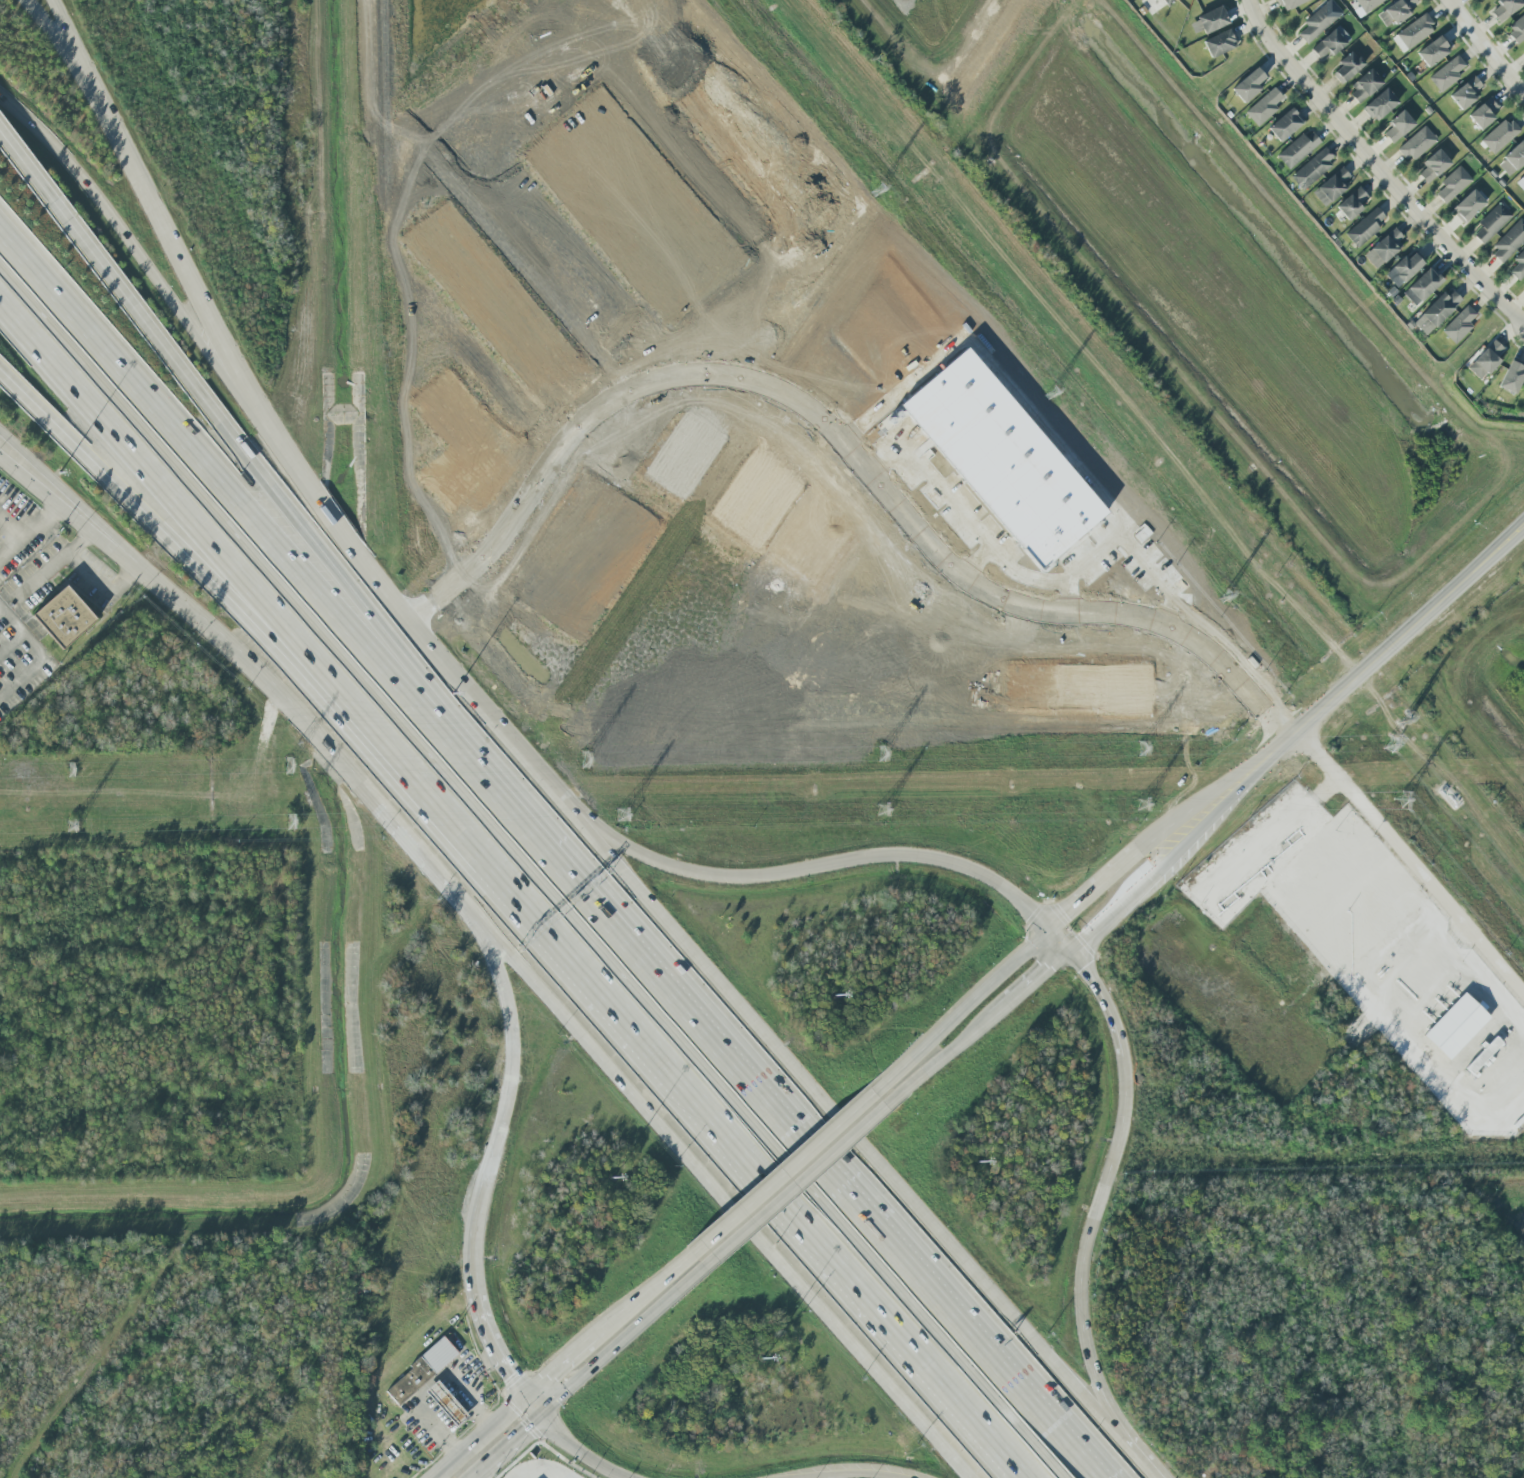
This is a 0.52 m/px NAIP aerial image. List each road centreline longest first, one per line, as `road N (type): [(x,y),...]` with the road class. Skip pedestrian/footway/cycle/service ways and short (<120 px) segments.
road 1 (primary): [(1159,1477),(375,588),(234,371),(124,154),(26,0)]
road 2 (motorway): [(0,282),(1035,1459)]
road 3 (motorway): [(777,1109),(0,233)]
road 4 (motorway): [(777,1109),(332,577),(67,220)]
road 5 (motorway): [(328,696),(1019,1477)]
road 6 (primary): [(452,886),(974,1477)]
road 7 (residential): [(1291,734),(1225,668),(1165,627),(1121,614),(1029,609),(987,592),(951,567),(835,435),(795,403),(717,376),(686,375)]
road 8 (primary): [(1125,1440),(1086,1347),(1082,1284),(1095,1209),(1121,1149),(1127,1074),(1107,1001),(1066,952)]
road 9 (motorway): [(0,320),(328,696)]
road 10 (motorway): [(1101,1477),(777,1109)]
road 11 (motorway): [(0,373),(160,540),(328,696)]
road 12 (primary): [(137,565),(211,624),(452,886)]
road 13 (residential): [(1523,324),(1331,115),(1261,30),(1247,0)]
road 14 (residential): [(686,375),(616,399),(572,437),(495,545),(405,623)]
road 15 (motorway): [(234,371),(0,95)]
road 16 (primary): [(452,886),(496,963),(515,1026),(516,1089),(485,1208)]
road 17 (secondary): [(927,1042),(687,1258)]
road 18 (secondary): [(701,1271),(941,1058)]
road 19 (secondary): [(1291,734),(1523,528)]
road 20 (primary): [(787,879),(737,883),(668,870),(529,766)]
road 21 (primary): [(1049,932),(993,879),(922,857),(853,862),(787,879)]
road 22 (secondary): [(541,1412),(701,1271)]
road 23 (primary): [(485,1208),(475,1283),(490,1335),(526,1393)]
road 24 (secondary): [(1291,734),(1138,852)]
road 25 (secondary): [(1163,870),(1291,734)]
road 26 (primary): [(124,154),(49,0)]
road 27 (secondary): [(1049,932),(927,1042)]
road 28 (primary): [(36,485),(137,565)]
road 29 (secondary): [(526,1393),(430,1477)]
road 30 (secondary): [(1066,952),(1163,870)]

